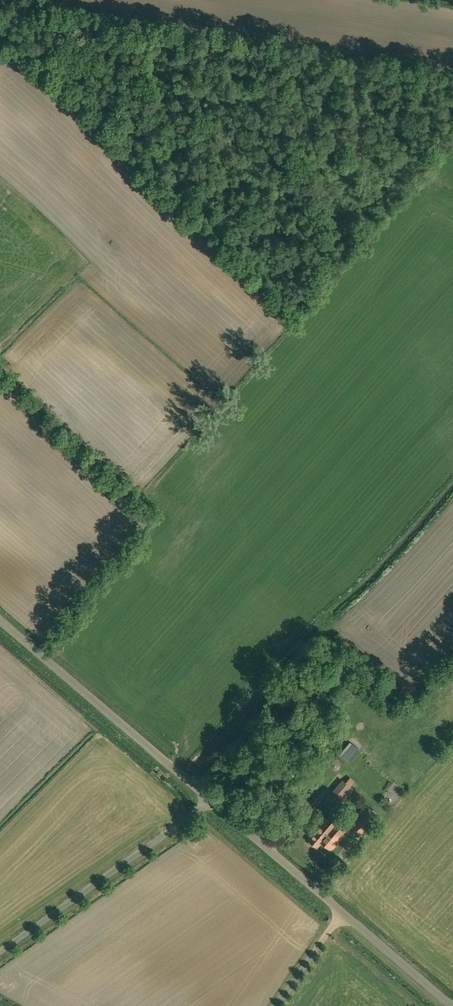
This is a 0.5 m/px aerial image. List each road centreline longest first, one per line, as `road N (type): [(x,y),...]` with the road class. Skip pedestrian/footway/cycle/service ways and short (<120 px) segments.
road 1 (unclassified): [(452,1005),(0,619)]
road 2 (track): [(193,784),(326,631)]

